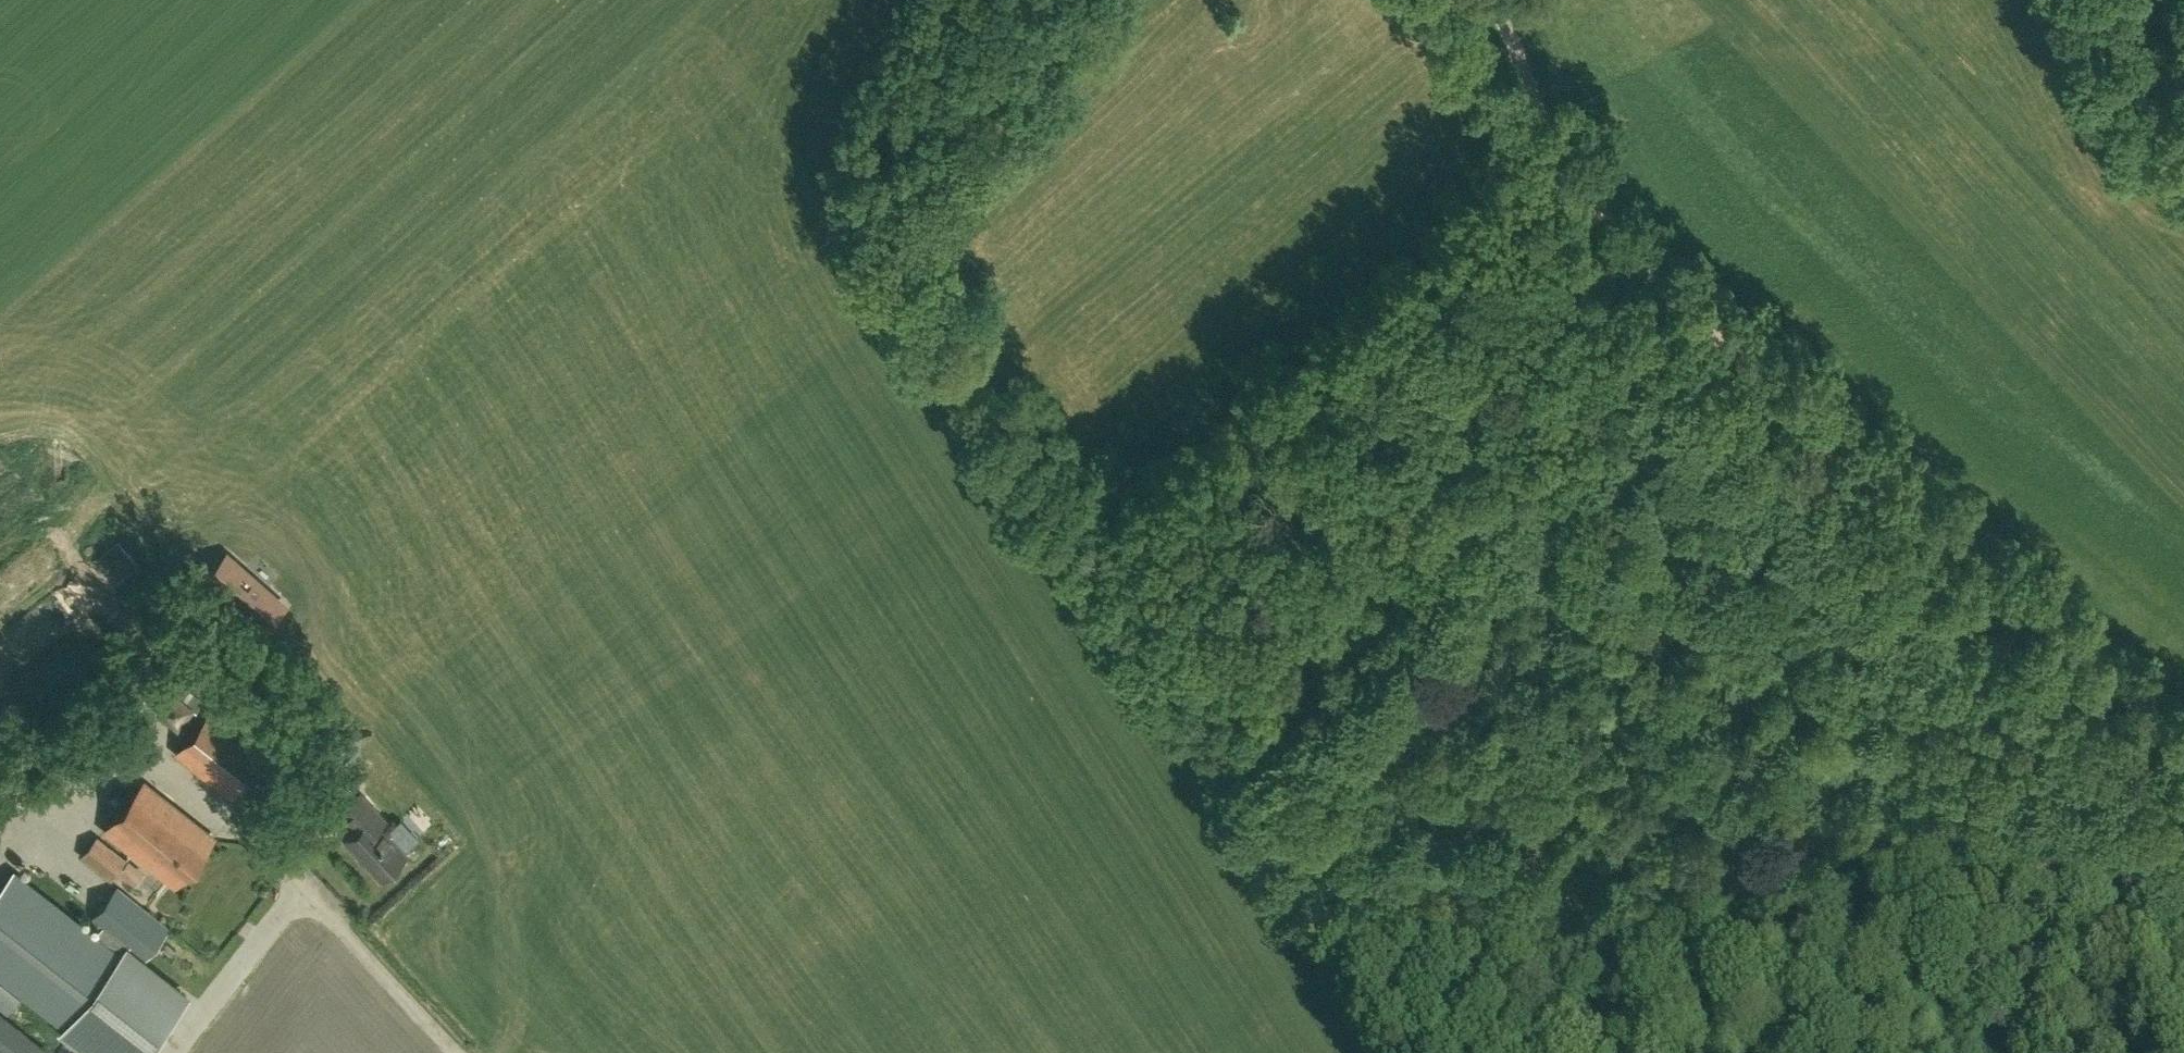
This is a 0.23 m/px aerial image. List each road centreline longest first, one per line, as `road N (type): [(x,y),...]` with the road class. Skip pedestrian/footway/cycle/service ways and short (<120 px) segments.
road 1 (unclassified): [(2183,755),(1723,340),(1573,178),(1510,0)]

